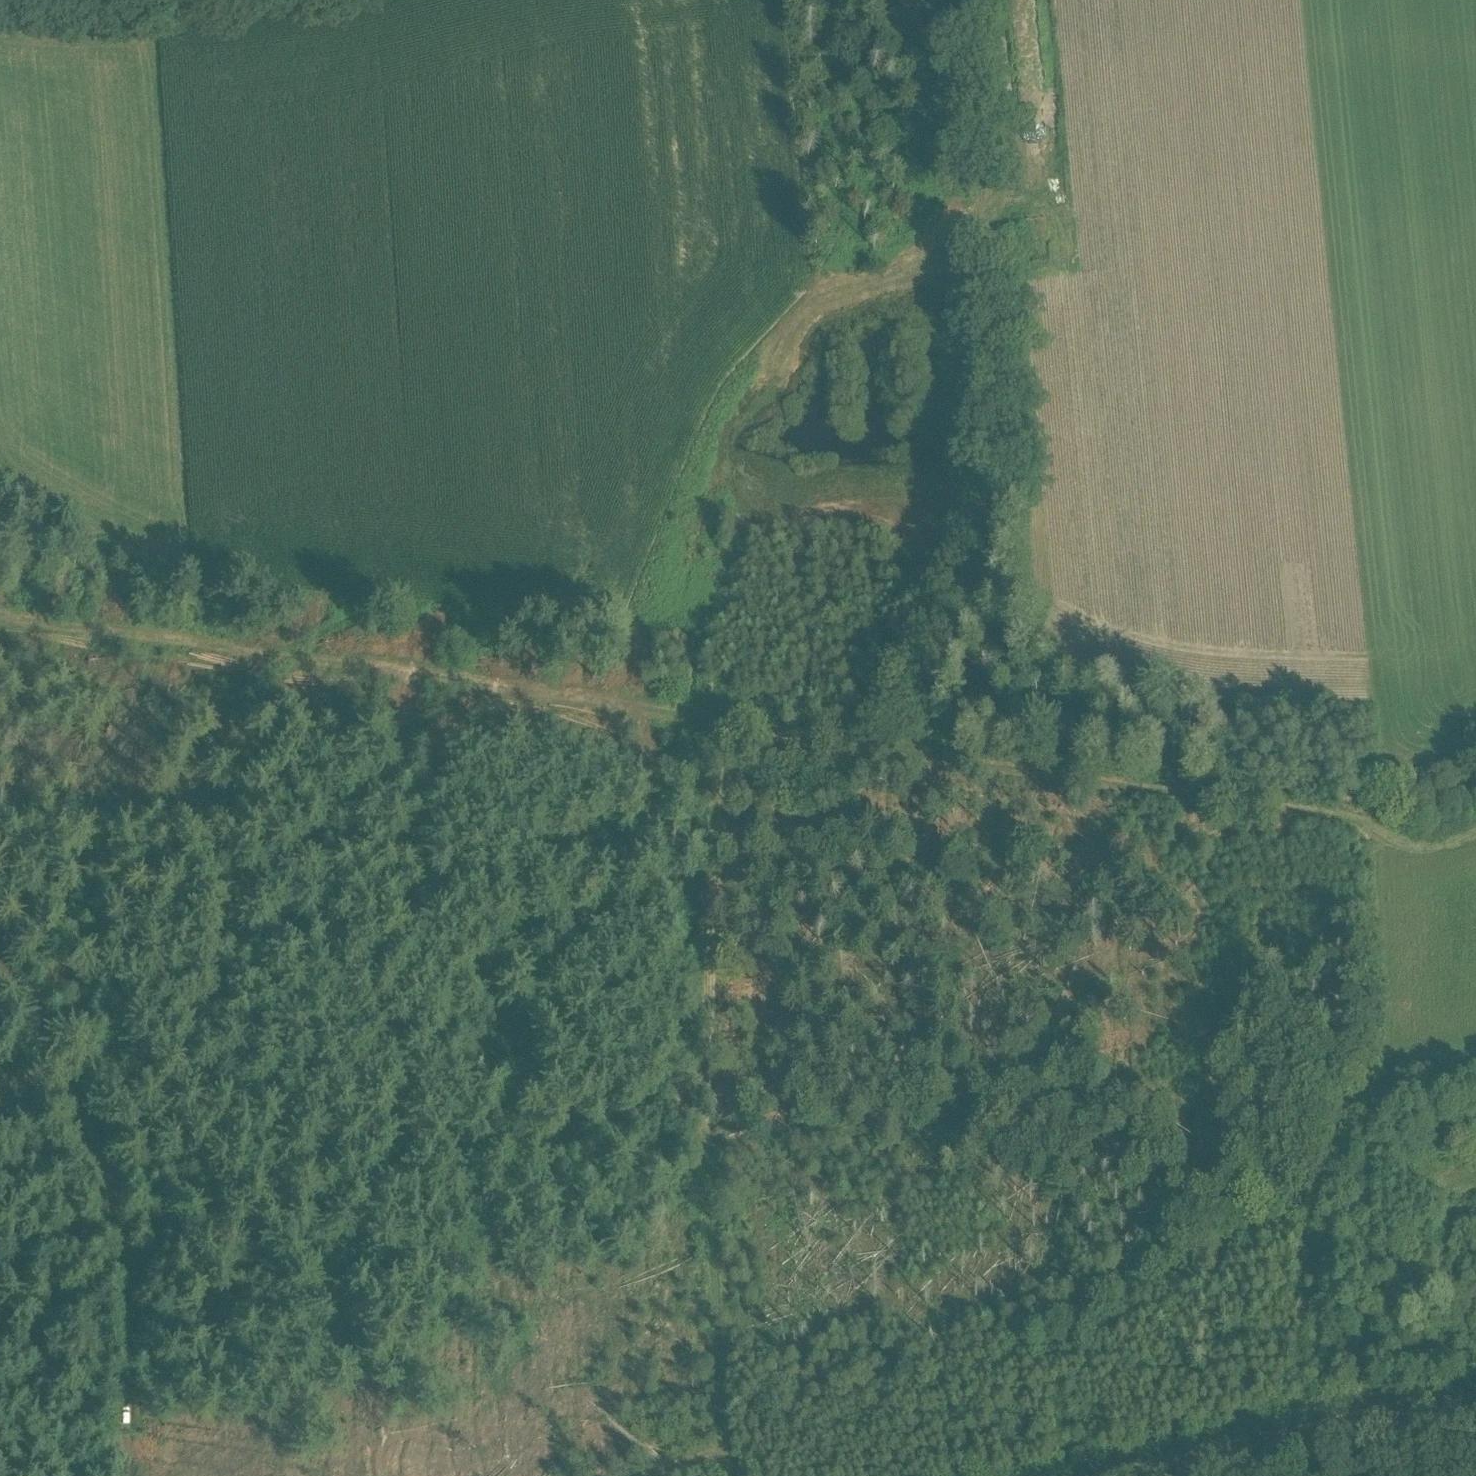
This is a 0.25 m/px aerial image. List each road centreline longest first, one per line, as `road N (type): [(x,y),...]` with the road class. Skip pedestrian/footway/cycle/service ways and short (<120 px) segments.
road 1 (track): [(1352,824),(892,752)]

